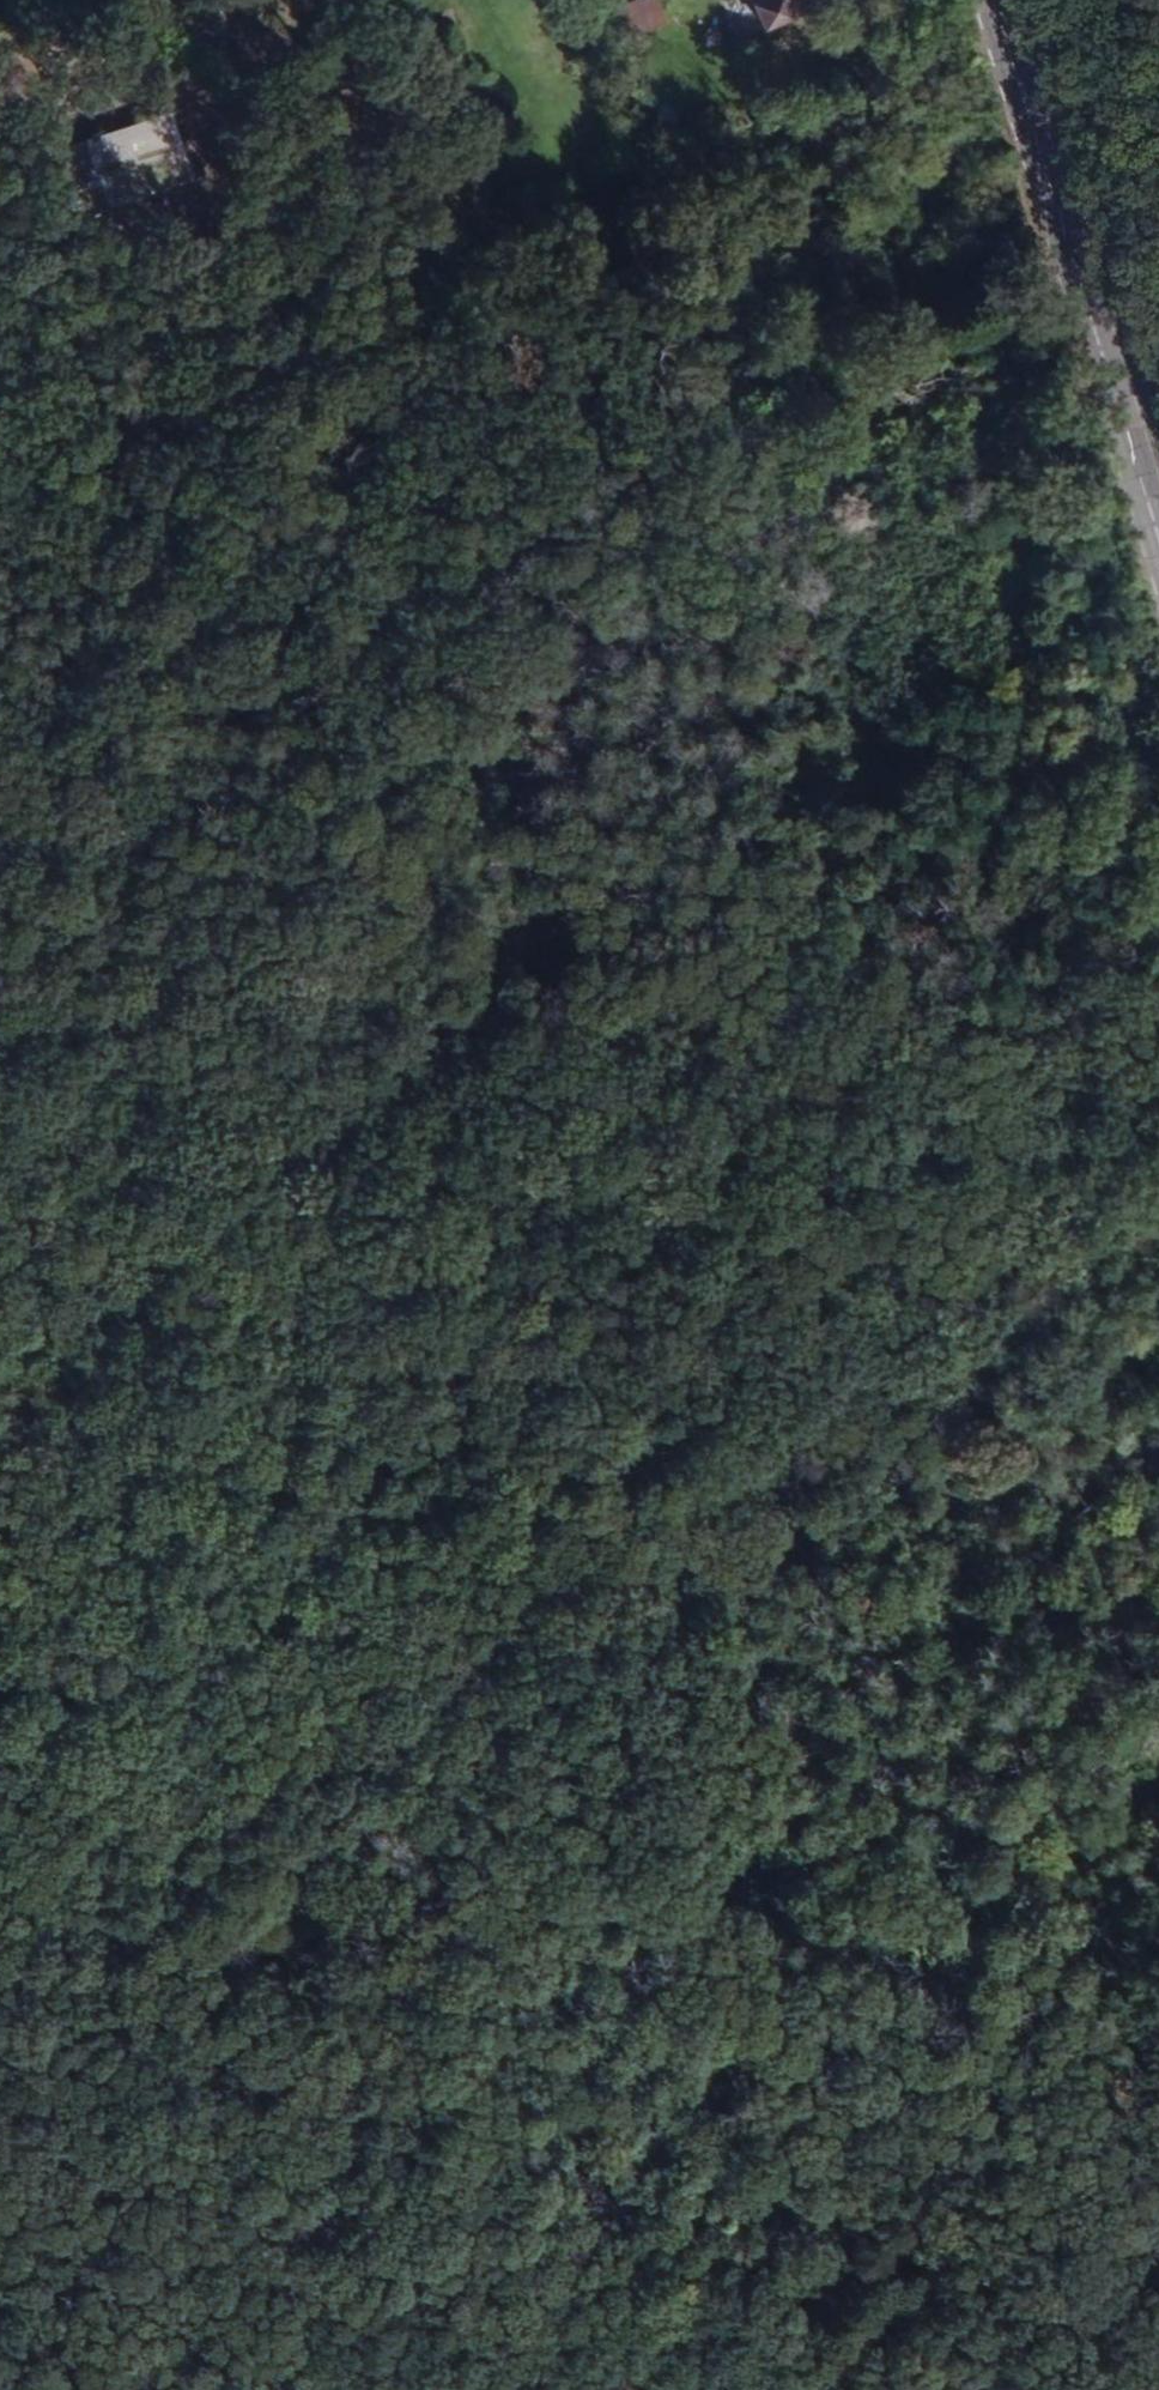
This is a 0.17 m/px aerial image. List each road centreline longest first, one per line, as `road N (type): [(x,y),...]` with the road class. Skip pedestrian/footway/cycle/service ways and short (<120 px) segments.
road 1 (track): [(1158,913),(1050,935),(948,993),(904,1032),(881,1080),(815,1137),(664,1200),(575,1199),(406,1130),(347,1141),(266,1181),(225,1225),(200,1233),(0,1400)]
road 2 (secondary): [(998,0),(1158,522)]

